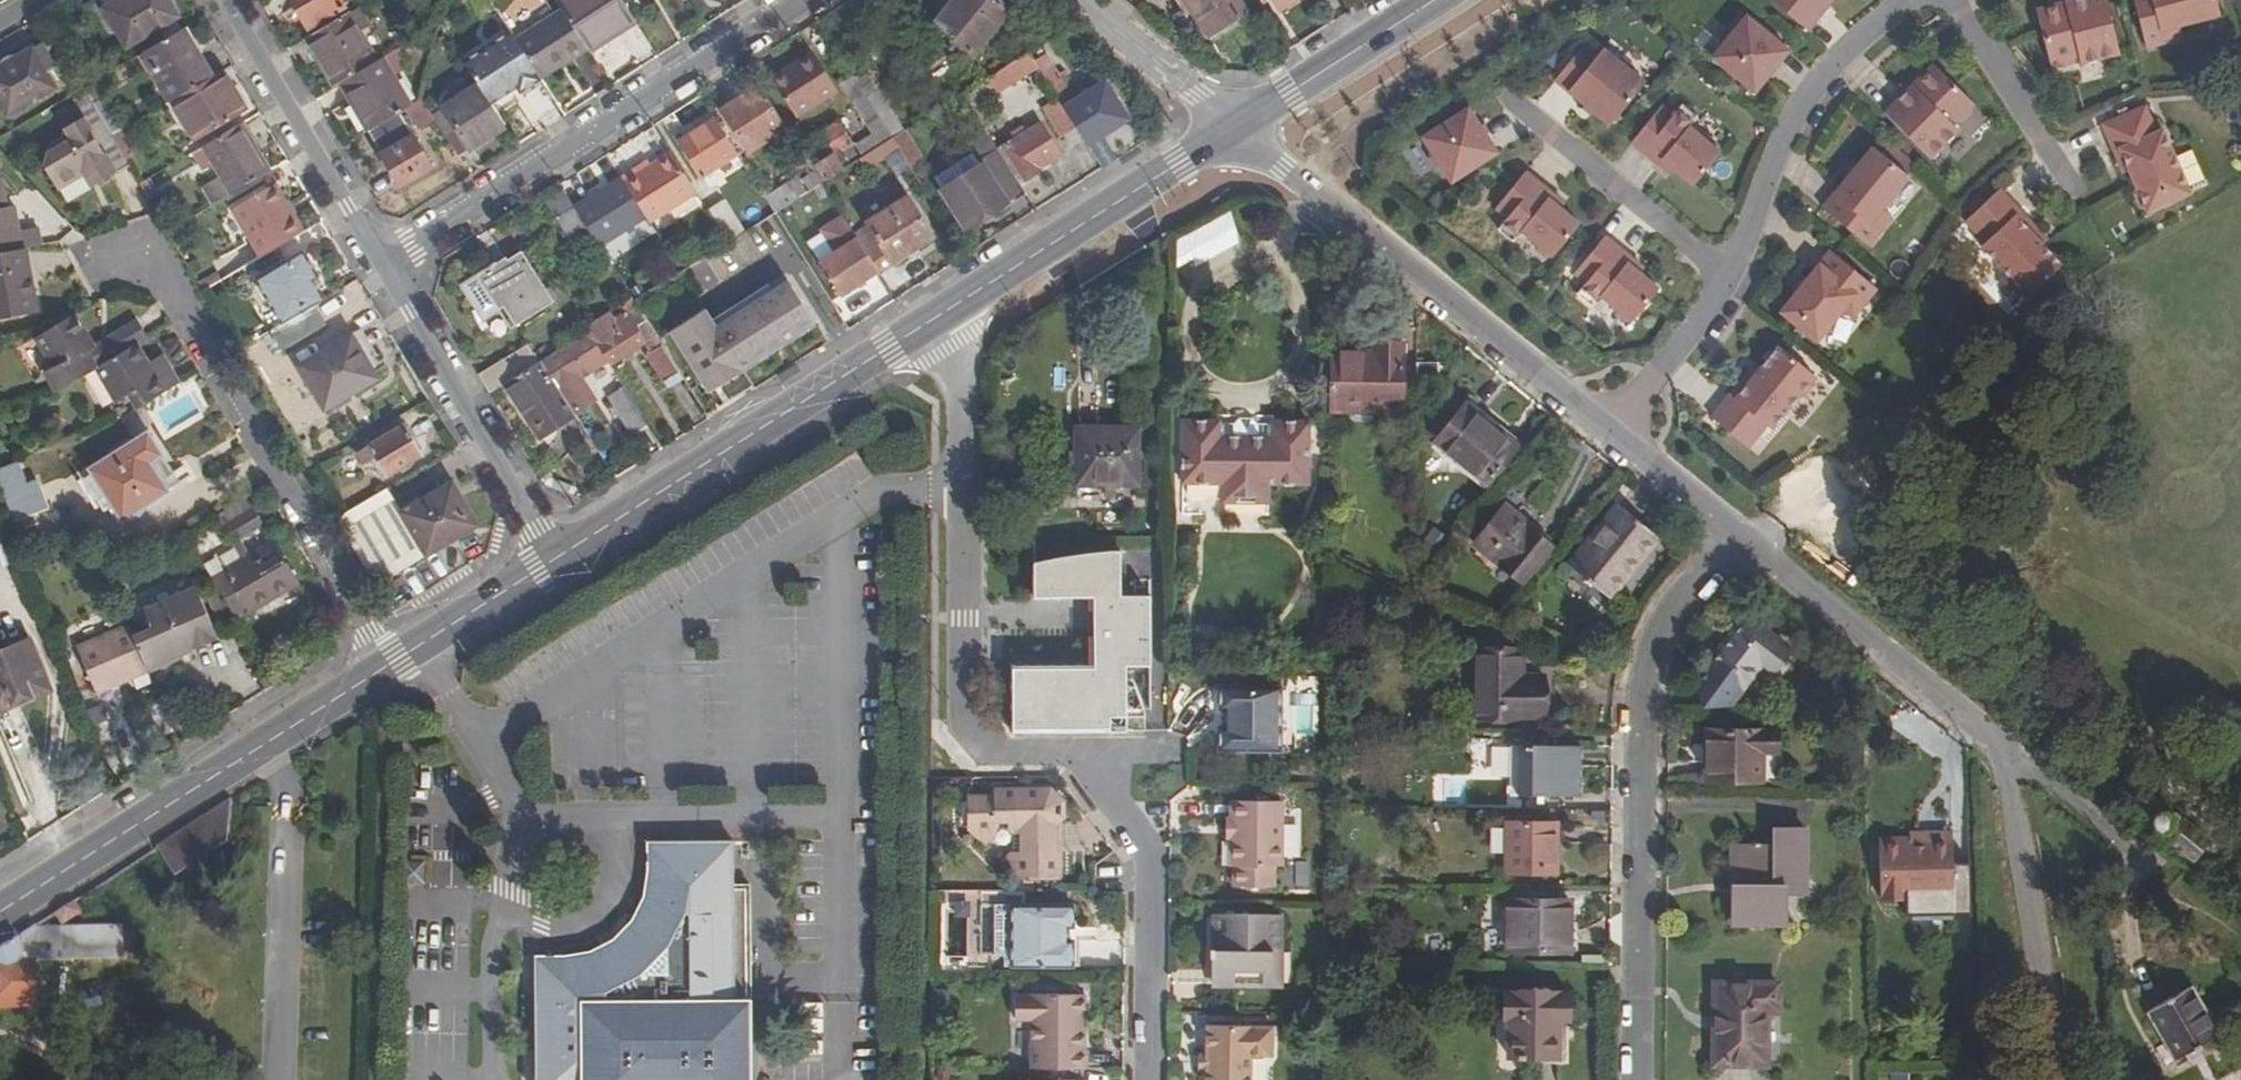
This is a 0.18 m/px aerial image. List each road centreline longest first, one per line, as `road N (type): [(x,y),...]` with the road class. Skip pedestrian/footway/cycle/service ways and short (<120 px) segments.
road 1 (residential): [(1152,1079),(1154,890),(1144,842),(1070,753),(996,752),(965,717),(964,382),(957,345),(938,316)]
road 2 (residential): [(2240,938),(1736,534)]
road 3 (residential): [(1736,534),(1667,615),(1644,673),(1637,1079)]
road 4 (residential): [(1611,435),(1236,129)]
road 5 (residential): [(389,667),(149,255)]
road 6 (secondary): [(0,914),(389,667)]
road 7 (secondary): [(553,562),(938,316)]
road 8 (residential): [(414,244),(800,0)]
road 9 (secondary): [(938,316),(1236,129)]
road 10 (residential): [(1726,283),(1790,122),(1857,41),(1915,0)]
road 11 (residential): [(553,562),(398,299)]
road 12 (residential): [(1508,110),(1726,283)]
road 13 (residential): [(361,235),(224,0)]
road 14 (secondary): [(1236,129),(1439,0)]
road 15 (residential): [(2068,190),(1950,0)]
road 16 (residential): [(1077,0),(1236,129)]
road 17 (secondary): [(389,667),(553,562)]
road 18 (residential): [(1611,435),(1710,319),(1726,283)]
road 19 (residential): [(1736,534),(1611,435)]

